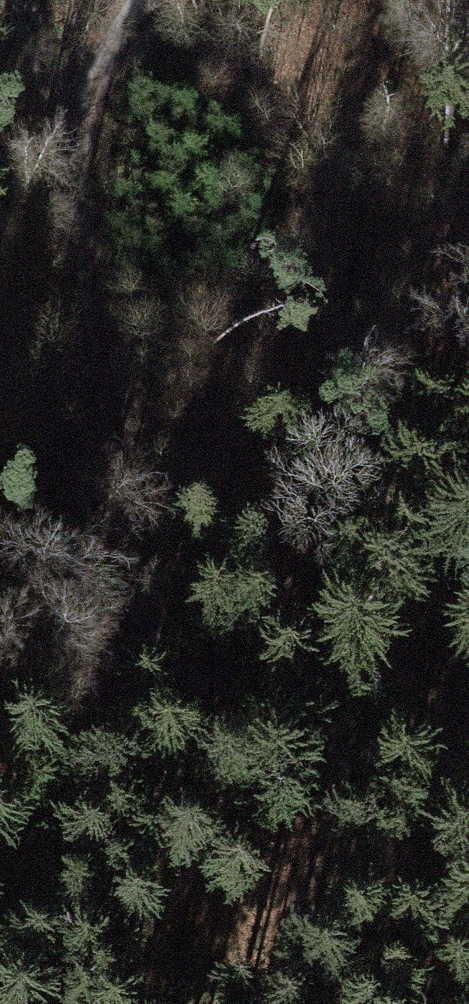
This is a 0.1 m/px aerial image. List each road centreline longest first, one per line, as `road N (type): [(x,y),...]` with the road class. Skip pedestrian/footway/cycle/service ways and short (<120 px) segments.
road 1 (track): [(0,1001),(95,744),(130,617),(115,428),(70,152),(12,0)]
road 2 (track): [(121,648),(438,798),(468,825)]
road 3 (track): [(139,0),(114,28),(70,152)]

